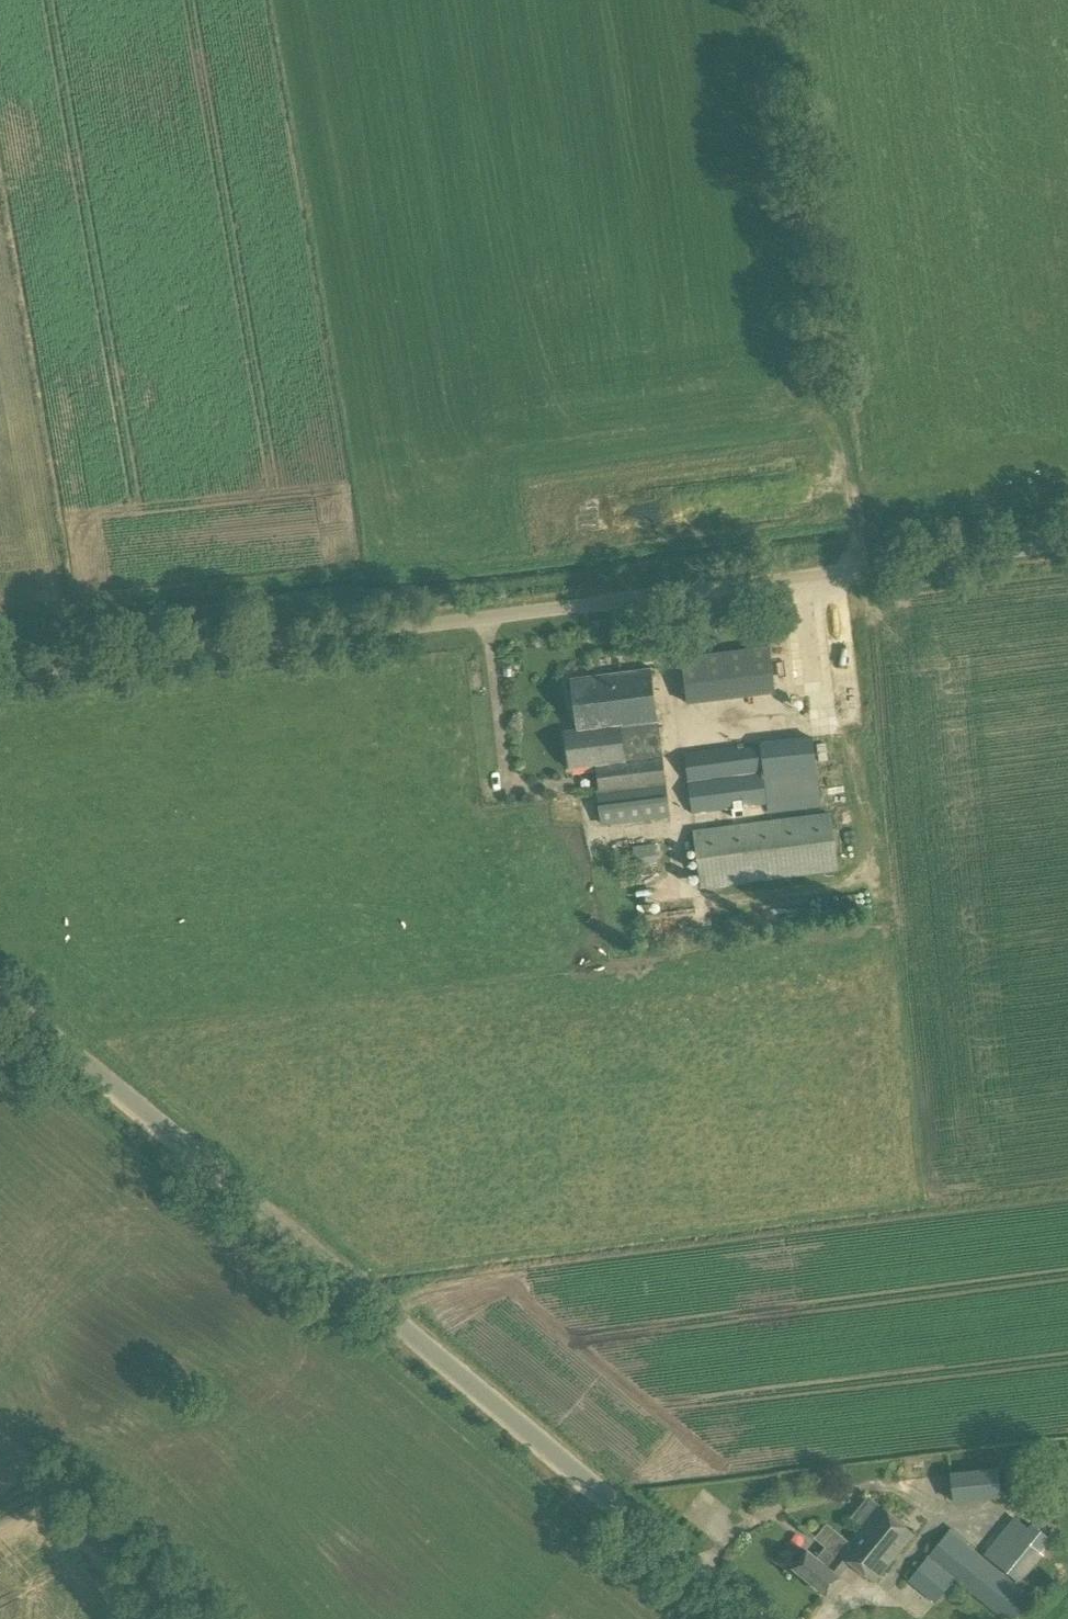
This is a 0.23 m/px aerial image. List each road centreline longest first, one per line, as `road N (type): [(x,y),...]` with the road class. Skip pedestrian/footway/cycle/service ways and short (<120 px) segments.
road 1 (unclassified): [(0,679),(1067,545)]
road 2 (unclassified): [(764,1618),(0,991)]

